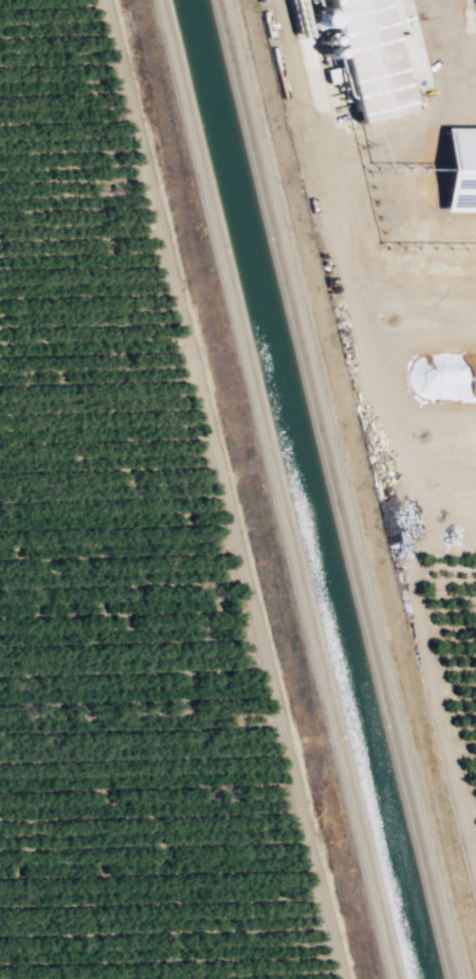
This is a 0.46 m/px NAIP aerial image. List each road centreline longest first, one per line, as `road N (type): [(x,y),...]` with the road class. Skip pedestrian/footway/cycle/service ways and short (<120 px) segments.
road 1 (track): [(341,978),(105,0)]
road 2 (track): [(459,978),(225,0)]
road 3 (track): [(431,538),(367,376),(331,200),(272,0)]
road 4 (track): [(475,880),(410,591),(415,560),(431,538)]

